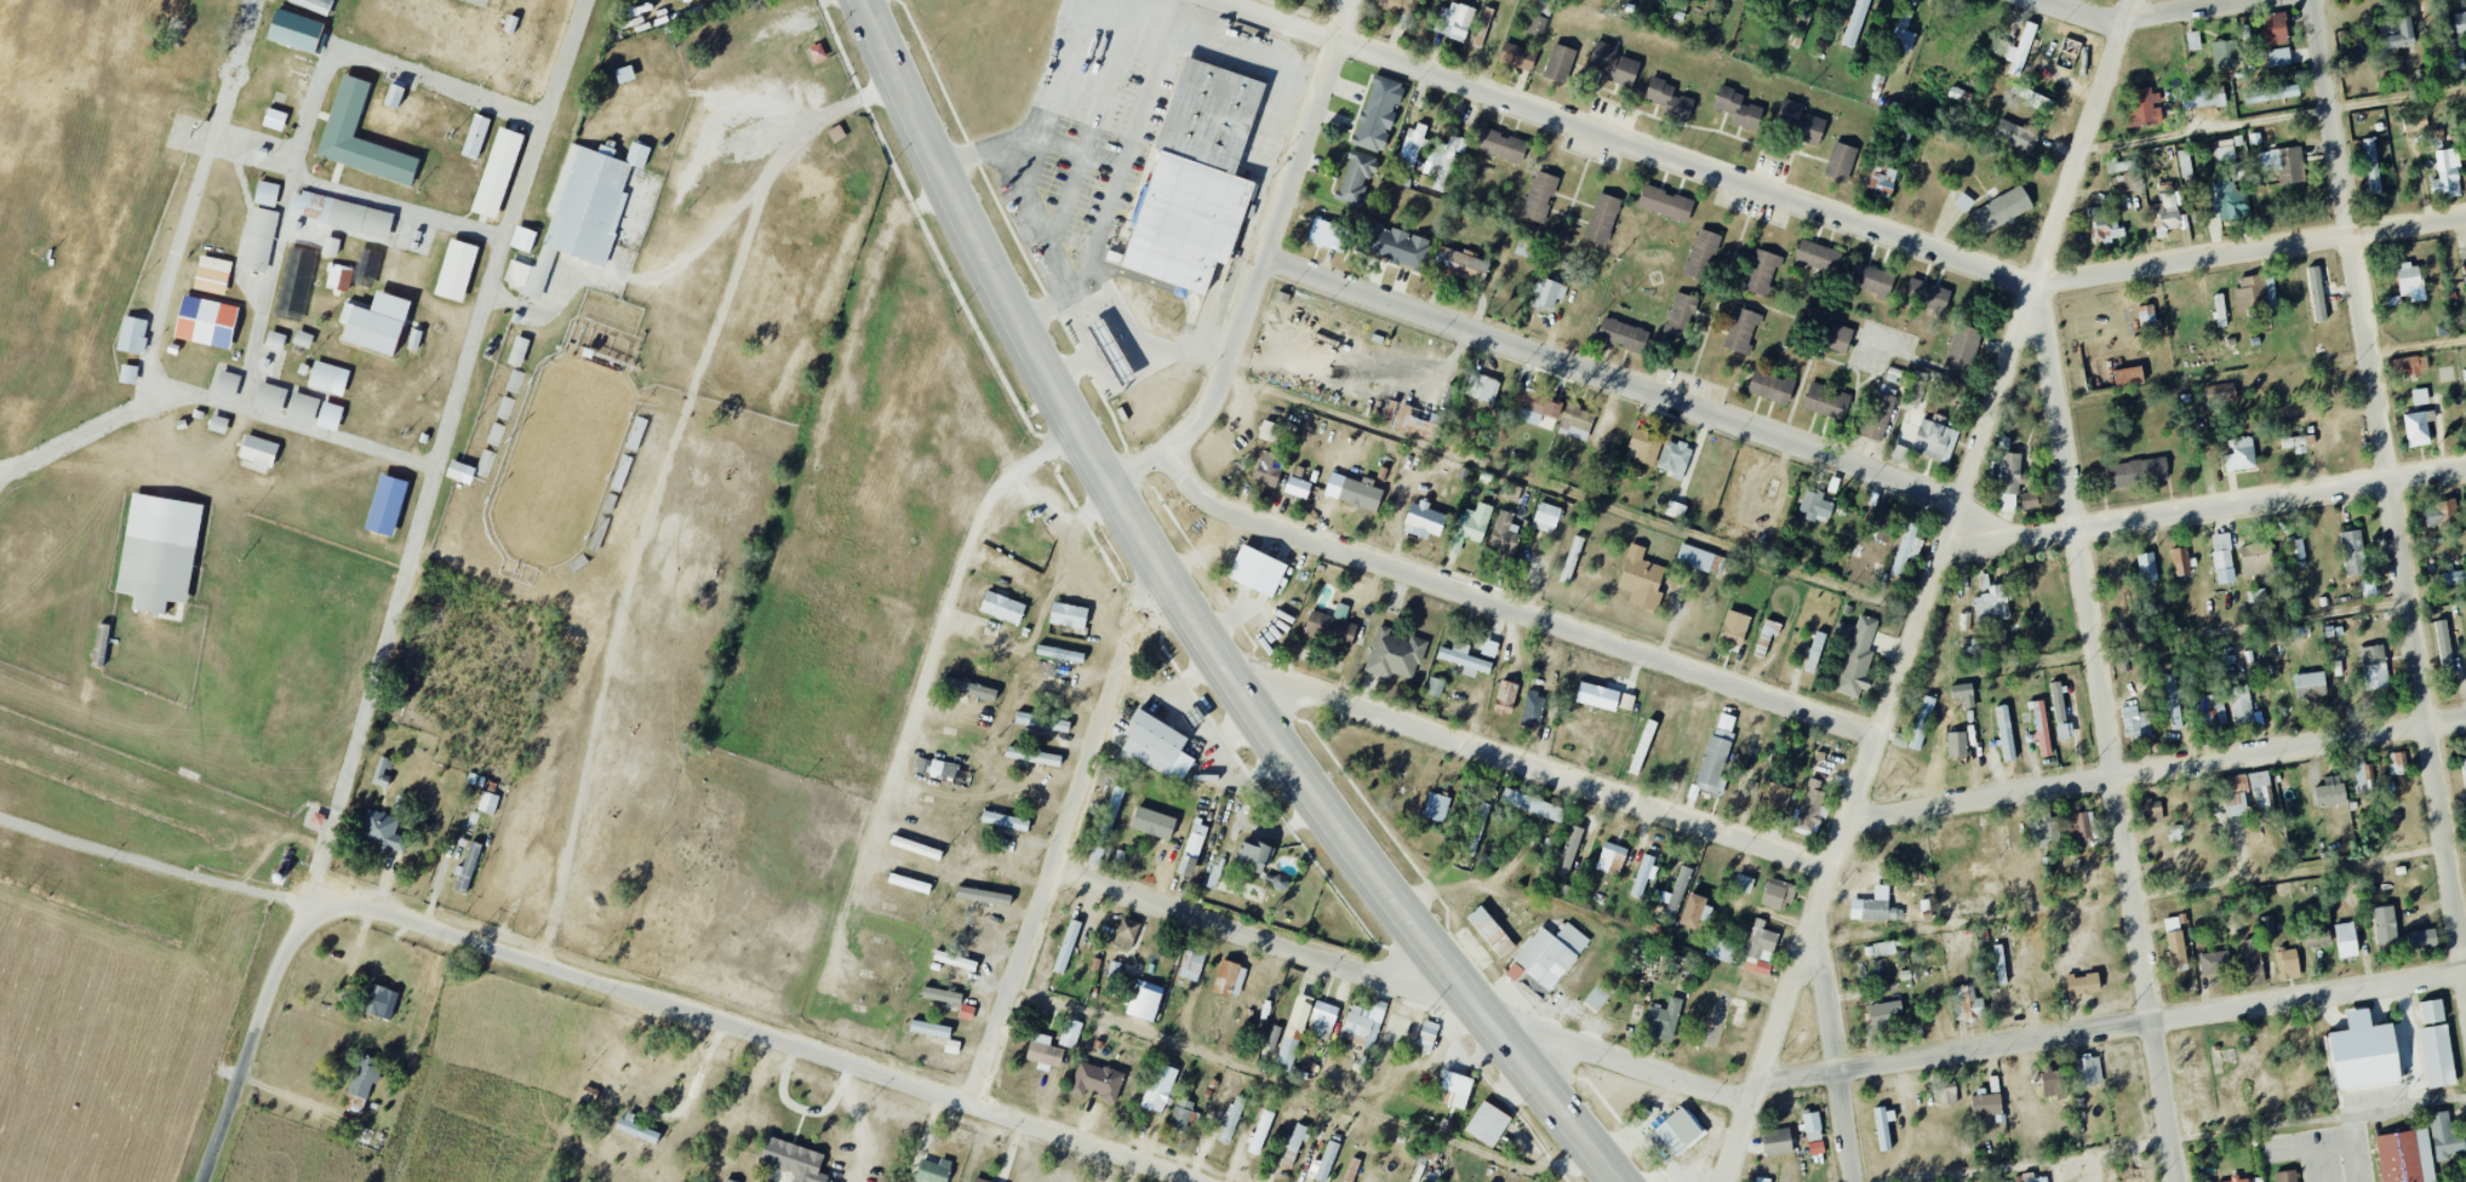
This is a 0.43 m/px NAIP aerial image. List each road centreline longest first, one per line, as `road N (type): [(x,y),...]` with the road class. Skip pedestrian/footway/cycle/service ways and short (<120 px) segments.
road 1 (primary): [(1617,1181),(1257,718),(1157,567),(1023,328),(862,0)]
road 2 (residential): [(1725,1181),(2135,0)]
road 3 (residential): [(2465,971),(2319,0)]
road 4 (residential): [(1207,1181),(374,912),(334,910),(315,918)]
road 5 (residential): [(2175,1181),(2036,286)]
road 6 (residential): [(2036,286),(1219,0)]
road 7 (residential): [(1878,741),(1213,507),(1167,454)]
road 8 (residential): [(1959,506),(1261,264)]
road 9 (residential): [(1752,1103),(1054,870)]
road 10 (residential): [(1760,1080),(2465,971)]
road 11 (residential): [(1832,874),(1223,666)]
road 12 (residential): [(1850,822),(2465,723)]
road 13 (residential): [(1077,429),(992,490),(835,948)]
road 14 (residential): [(974,1103),(1157,567)]
road 15 (residential): [(1108,482),(1167,454),(1212,409),(1352,0)]
road 16 (residential): [(1959,506),(2014,538),(2465,470)]
road 17 (residential): [(2036,286),(2465,217)]
road 18 (residential): [(315,918),(281,958),(202,1181)]
road 19 (residential): [(1854,1181),(1818,914)]
road 20 (residential): [(2127,24),(2269,0)]

